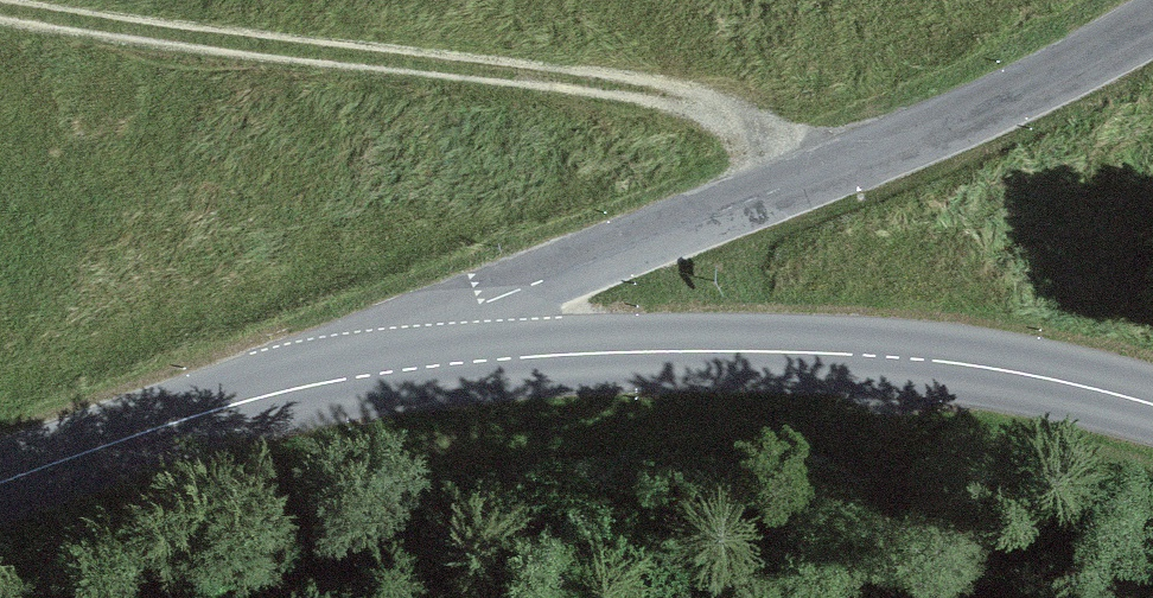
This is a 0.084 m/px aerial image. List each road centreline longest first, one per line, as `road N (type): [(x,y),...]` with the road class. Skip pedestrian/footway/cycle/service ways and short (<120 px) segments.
road 1 (track): [(0,3),(675,101),(828,171)]
road 2 (tertiary): [(384,373),(486,306),(964,119),(1152,24)]
road 3 (tertiary): [(384,373),(651,351),(887,356),(1152,404)]
road 4 (tertiary): [(0,486),(245,401),(384,373)]

